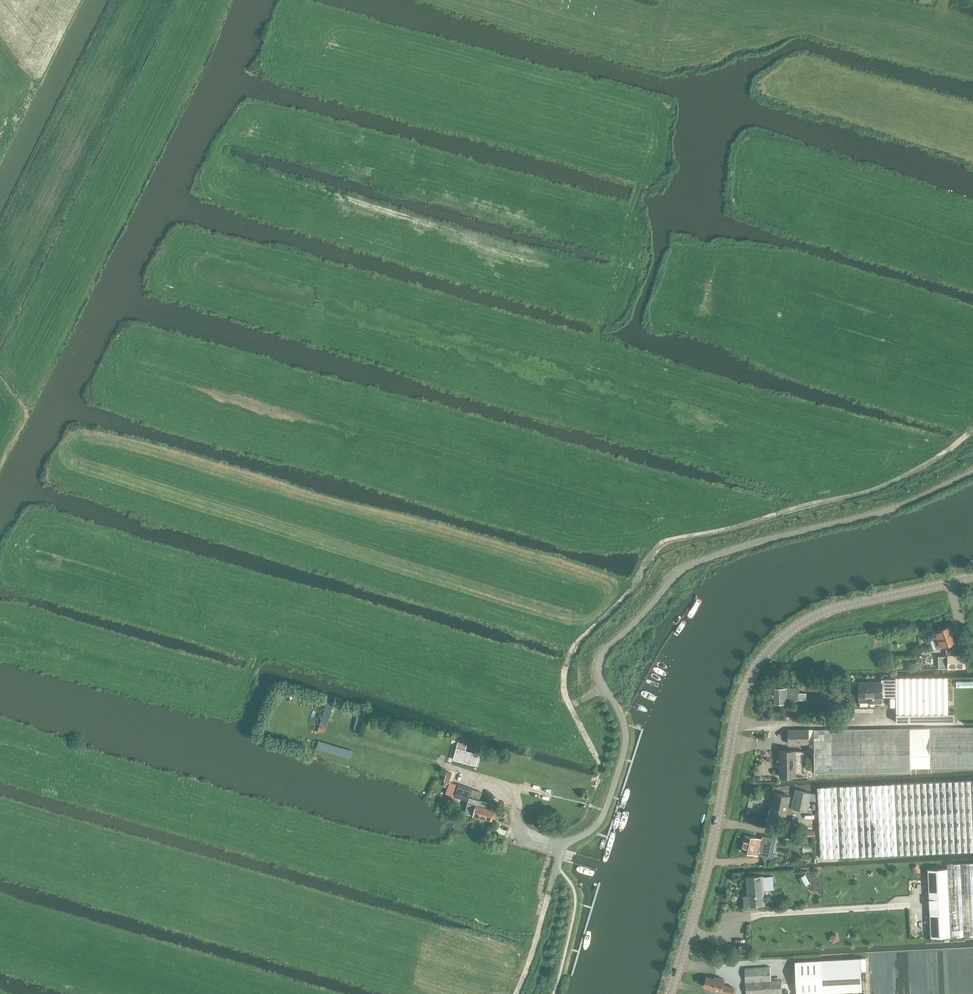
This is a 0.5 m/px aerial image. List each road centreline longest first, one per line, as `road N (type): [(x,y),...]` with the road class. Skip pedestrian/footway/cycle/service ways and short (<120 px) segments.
road 1 (unclassified): [(563,850),(601,820),(626,744),(598,668),(605,652),(679,570),(892,509),(972,473)]
road 2 (track): [(972,428),(874,490),(659,545),(629,595),(582,637),(564,676),(600,765)]
road 3 (tertiary): [(670,993),(709,862),(736,715),(764,655),(810,618),(972,575)]
road 4 (track): [(558,867),(517,993)]

